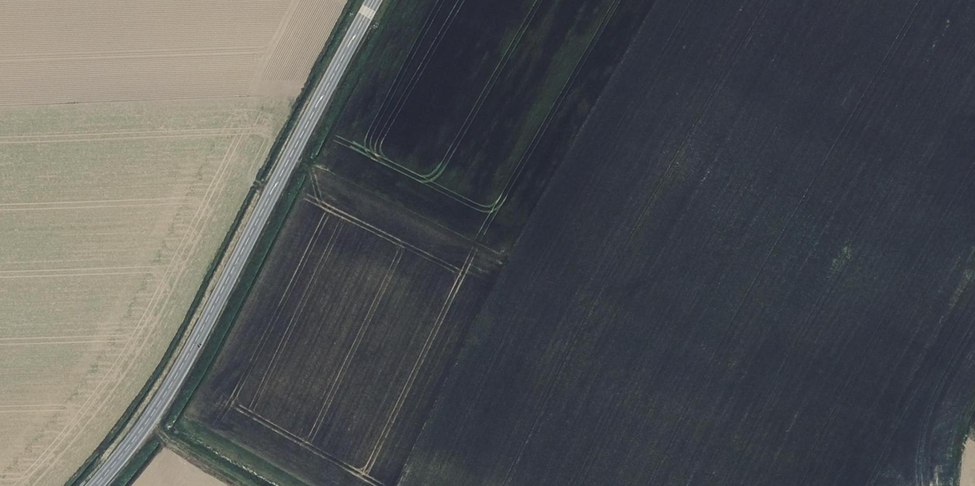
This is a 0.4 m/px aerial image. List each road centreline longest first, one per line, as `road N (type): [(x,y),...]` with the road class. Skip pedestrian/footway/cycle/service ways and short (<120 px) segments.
road 1 (tertiary): [(375,0),(183,365),(94,485)]

